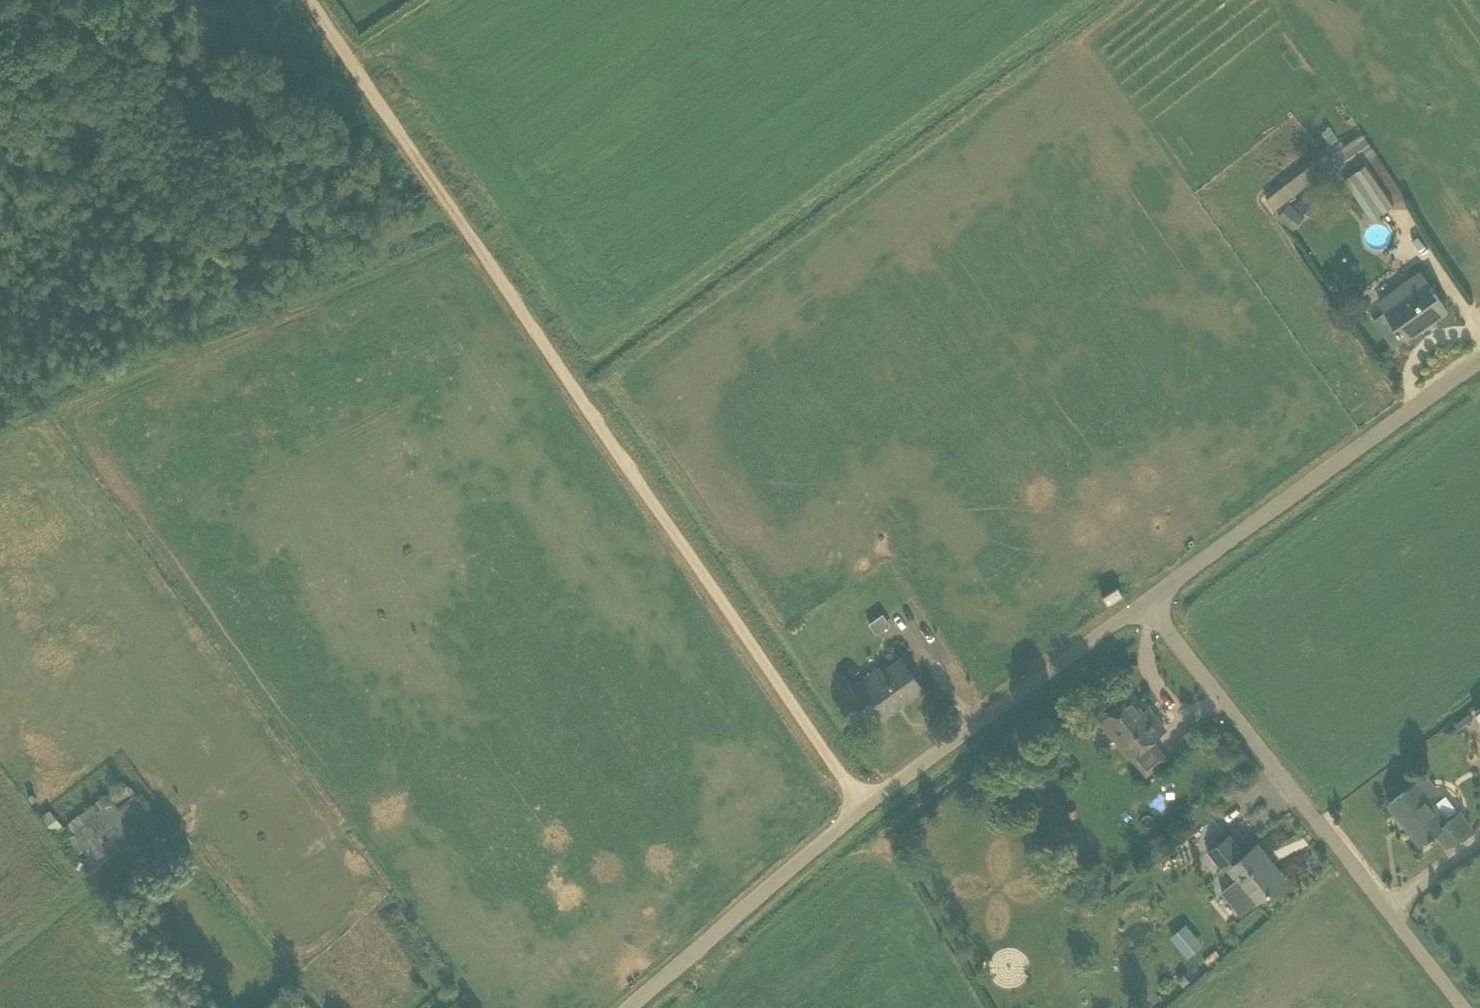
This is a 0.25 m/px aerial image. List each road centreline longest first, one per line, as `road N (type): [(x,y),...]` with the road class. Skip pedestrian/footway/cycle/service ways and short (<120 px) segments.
road 1 (track): [(864,807),(314,0)]
road 2 (unclassified): [(629,1007),(864,807),(1145,603)]
road 3 (unclassified): [(1460,1007),(1145,603)]
road 4 (unclassified): [(1145,603),(1479,361)]

